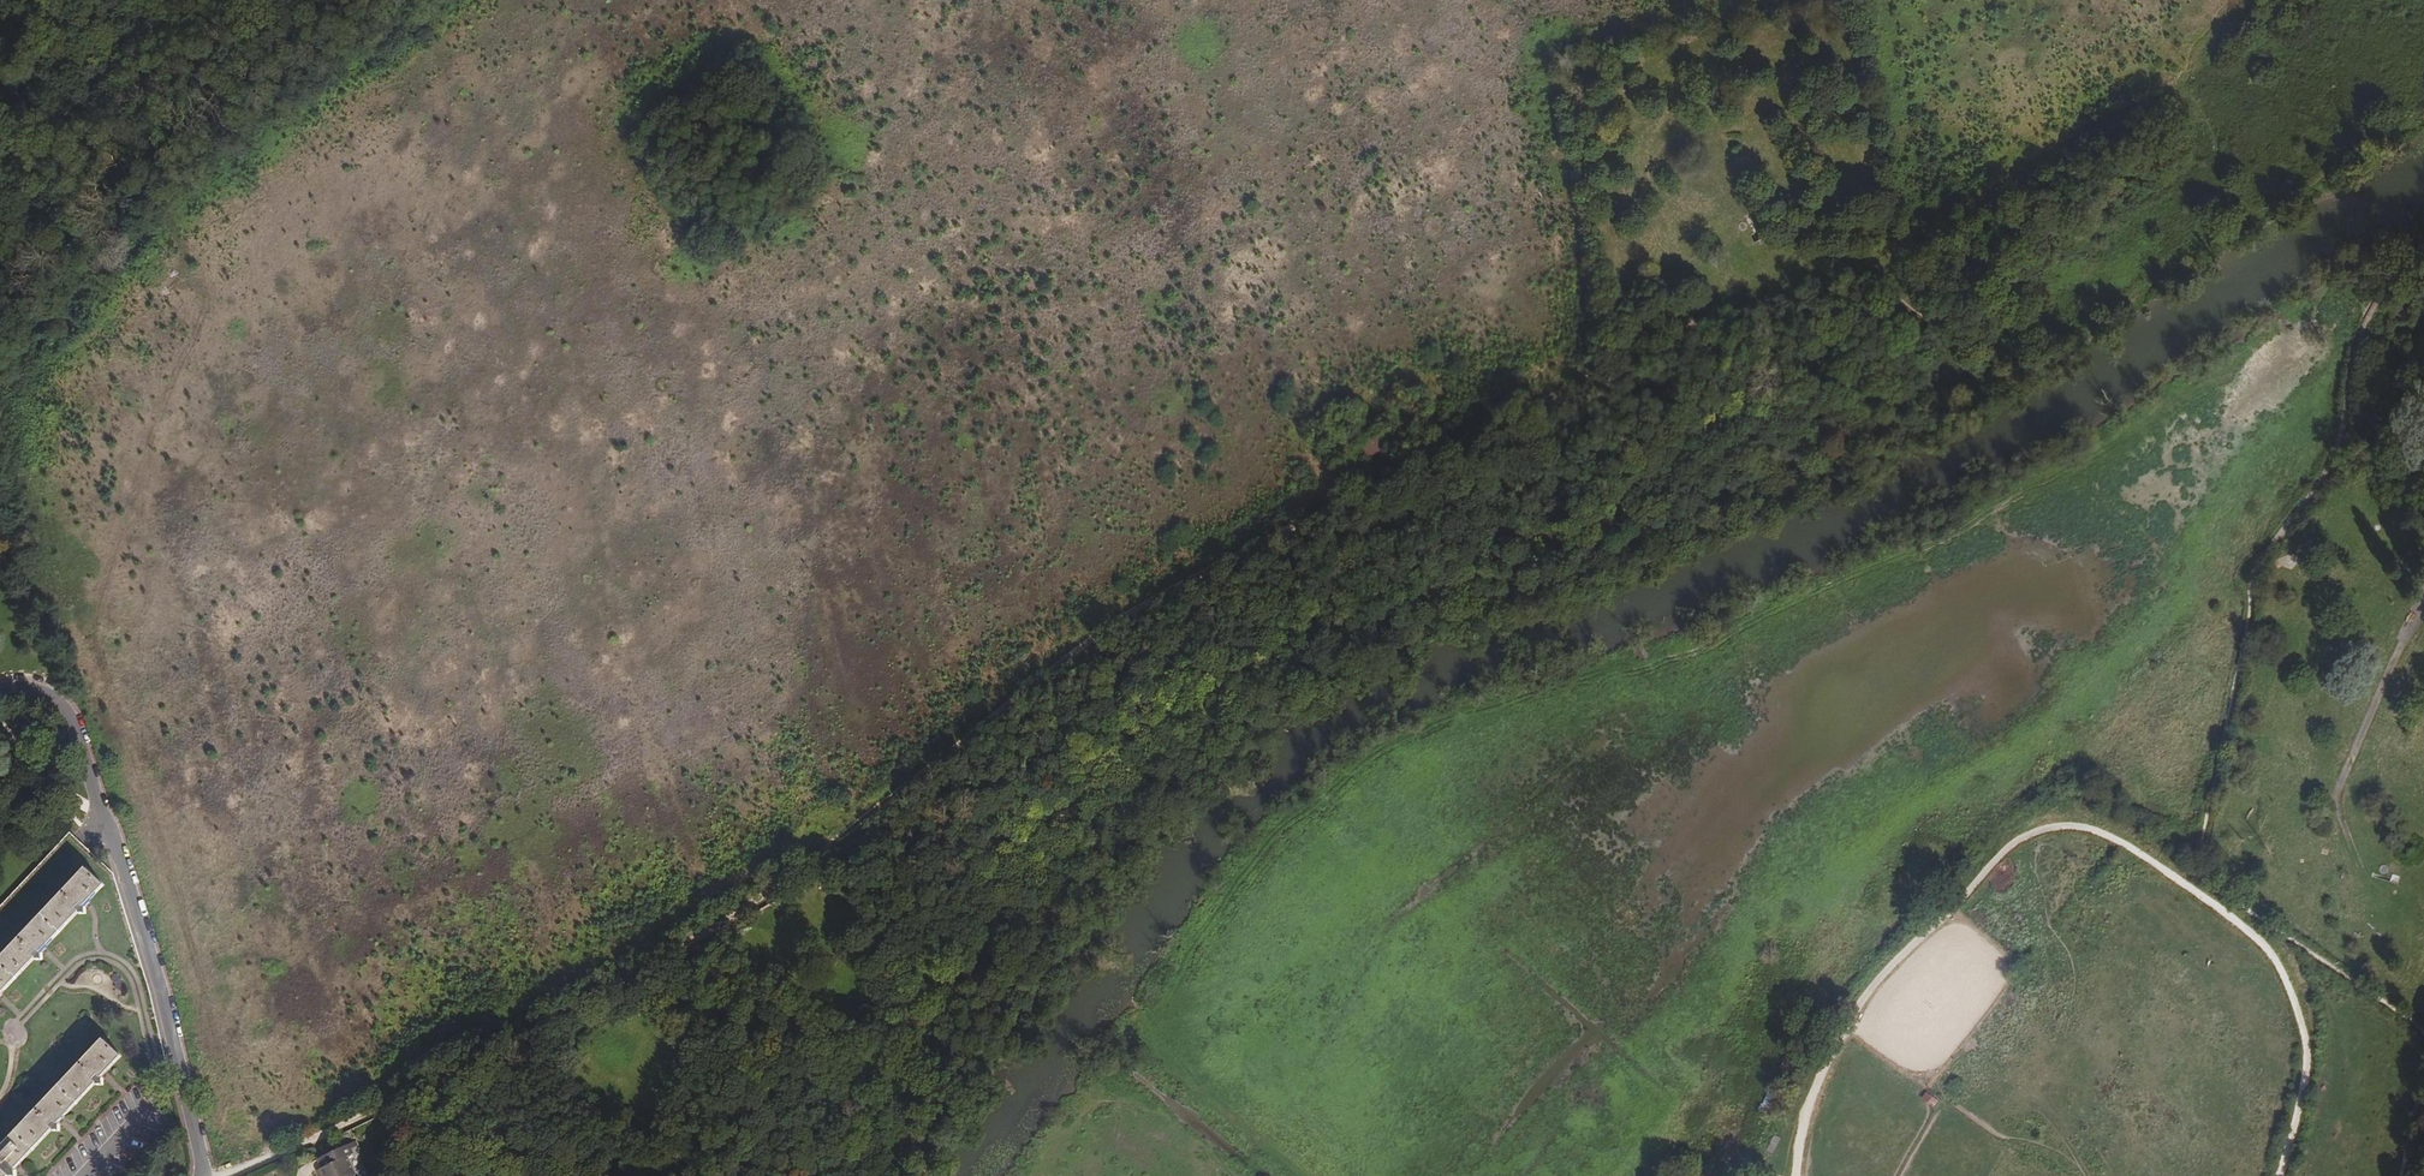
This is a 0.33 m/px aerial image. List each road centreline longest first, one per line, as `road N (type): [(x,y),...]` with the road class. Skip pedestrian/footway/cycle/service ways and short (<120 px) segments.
road 1 (track): [(2233,93),(2209,105),(2176,101),(1853,280),(1702,323),(1553,392),(1135,610),(1040,673),(836,841),(642,973),(374,1117),(229,1175)]
road 2 (track): [(2278,1175),(2309,1052),(2299,1003),(2276,955),(2092,824),(2053,825),(2004,852),(1839,1035),(1817,1084),(1795,1175)]
road 3 (residential): [(203,1175),(153,965),(71,721),(46,695),(26,688),(0,692)]

